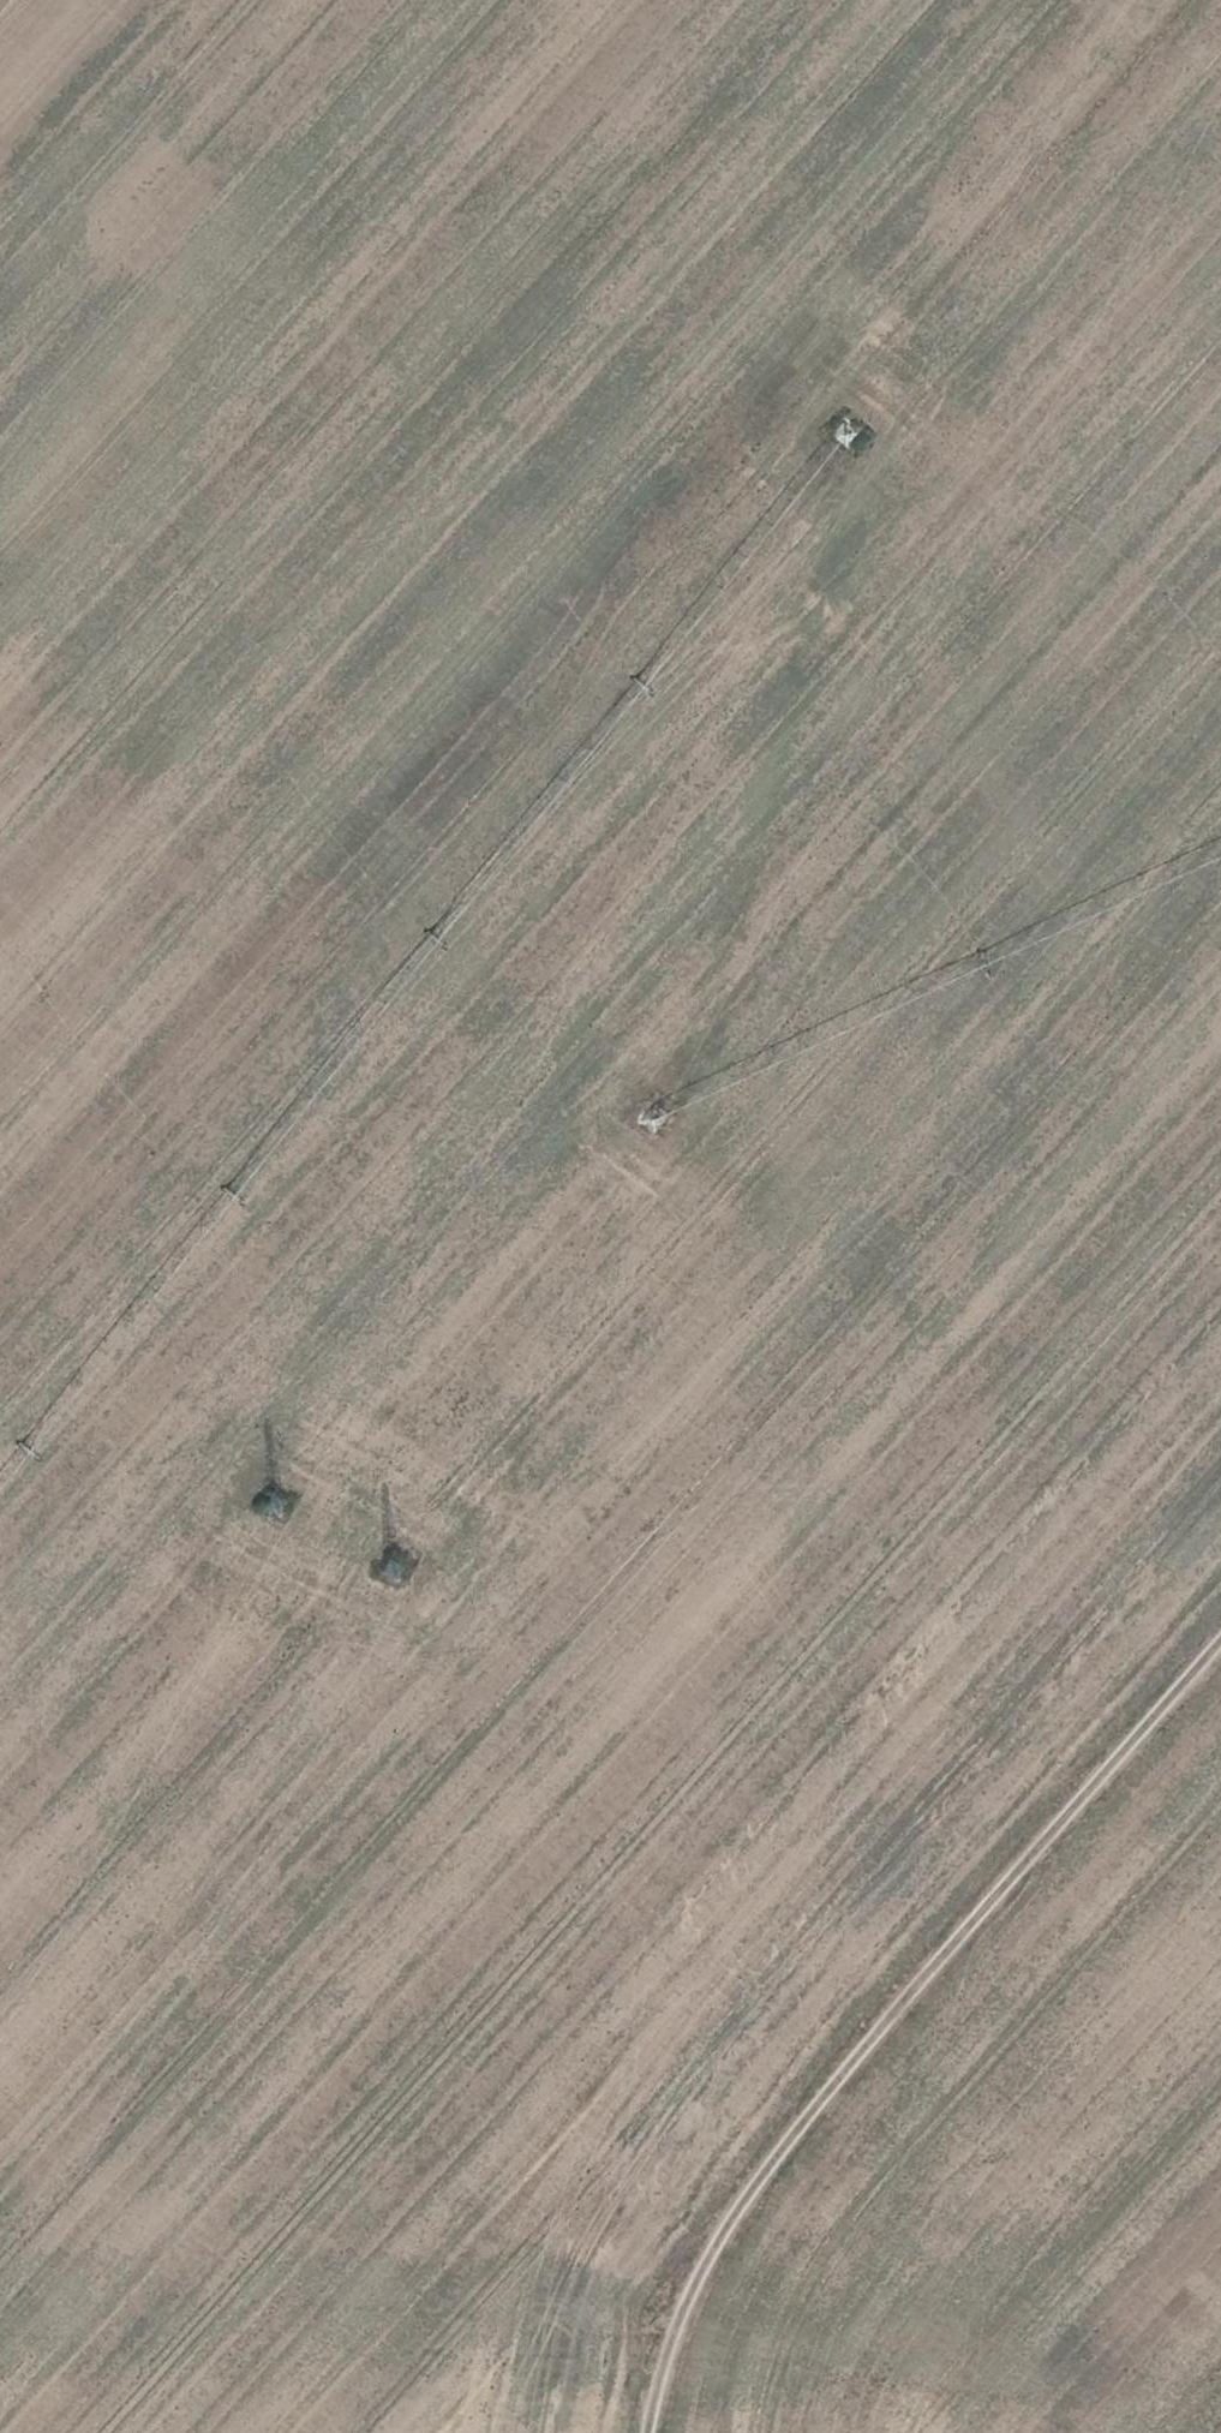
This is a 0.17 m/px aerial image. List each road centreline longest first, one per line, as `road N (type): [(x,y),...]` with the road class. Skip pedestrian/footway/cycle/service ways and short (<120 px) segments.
road 1 (track): [(1220,1642),(782,2134),(677,2336),(659,2432)]

